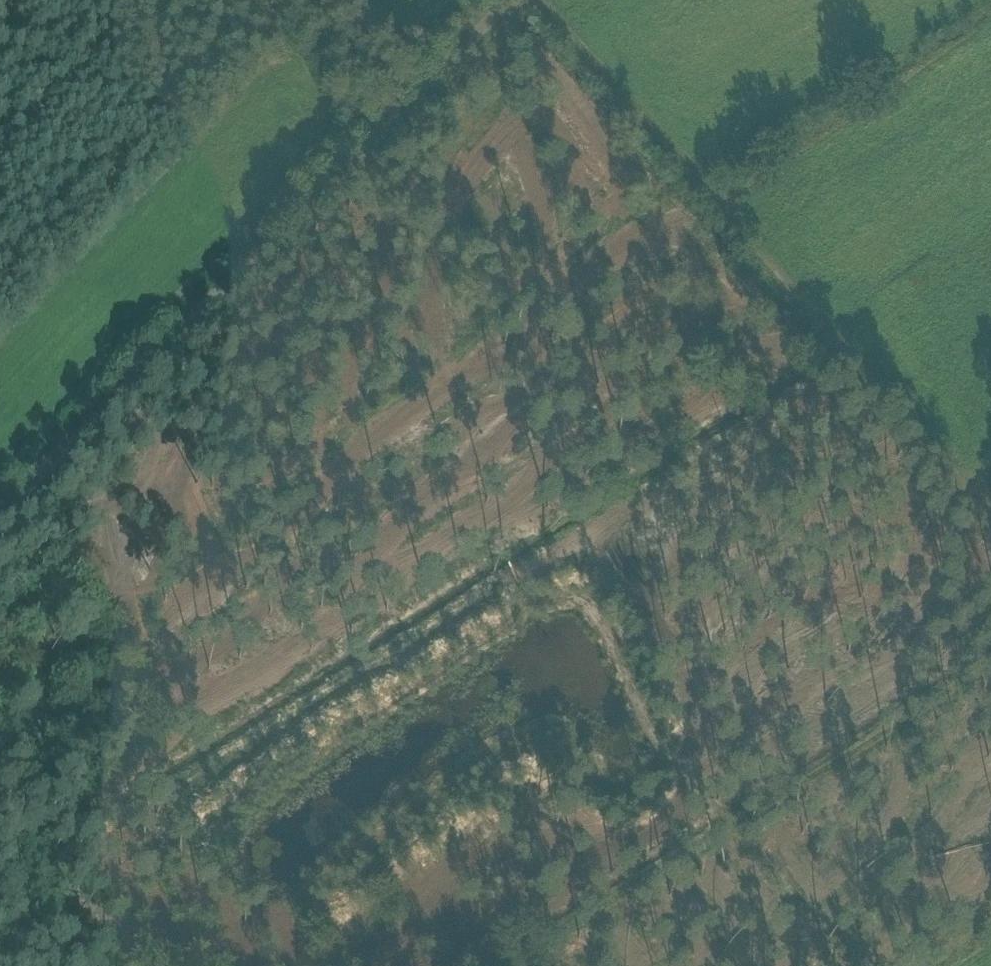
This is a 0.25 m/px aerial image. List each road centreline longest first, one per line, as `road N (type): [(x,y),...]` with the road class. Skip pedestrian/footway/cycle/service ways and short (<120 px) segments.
road 1 (track): [(0,516),(510,0)]

